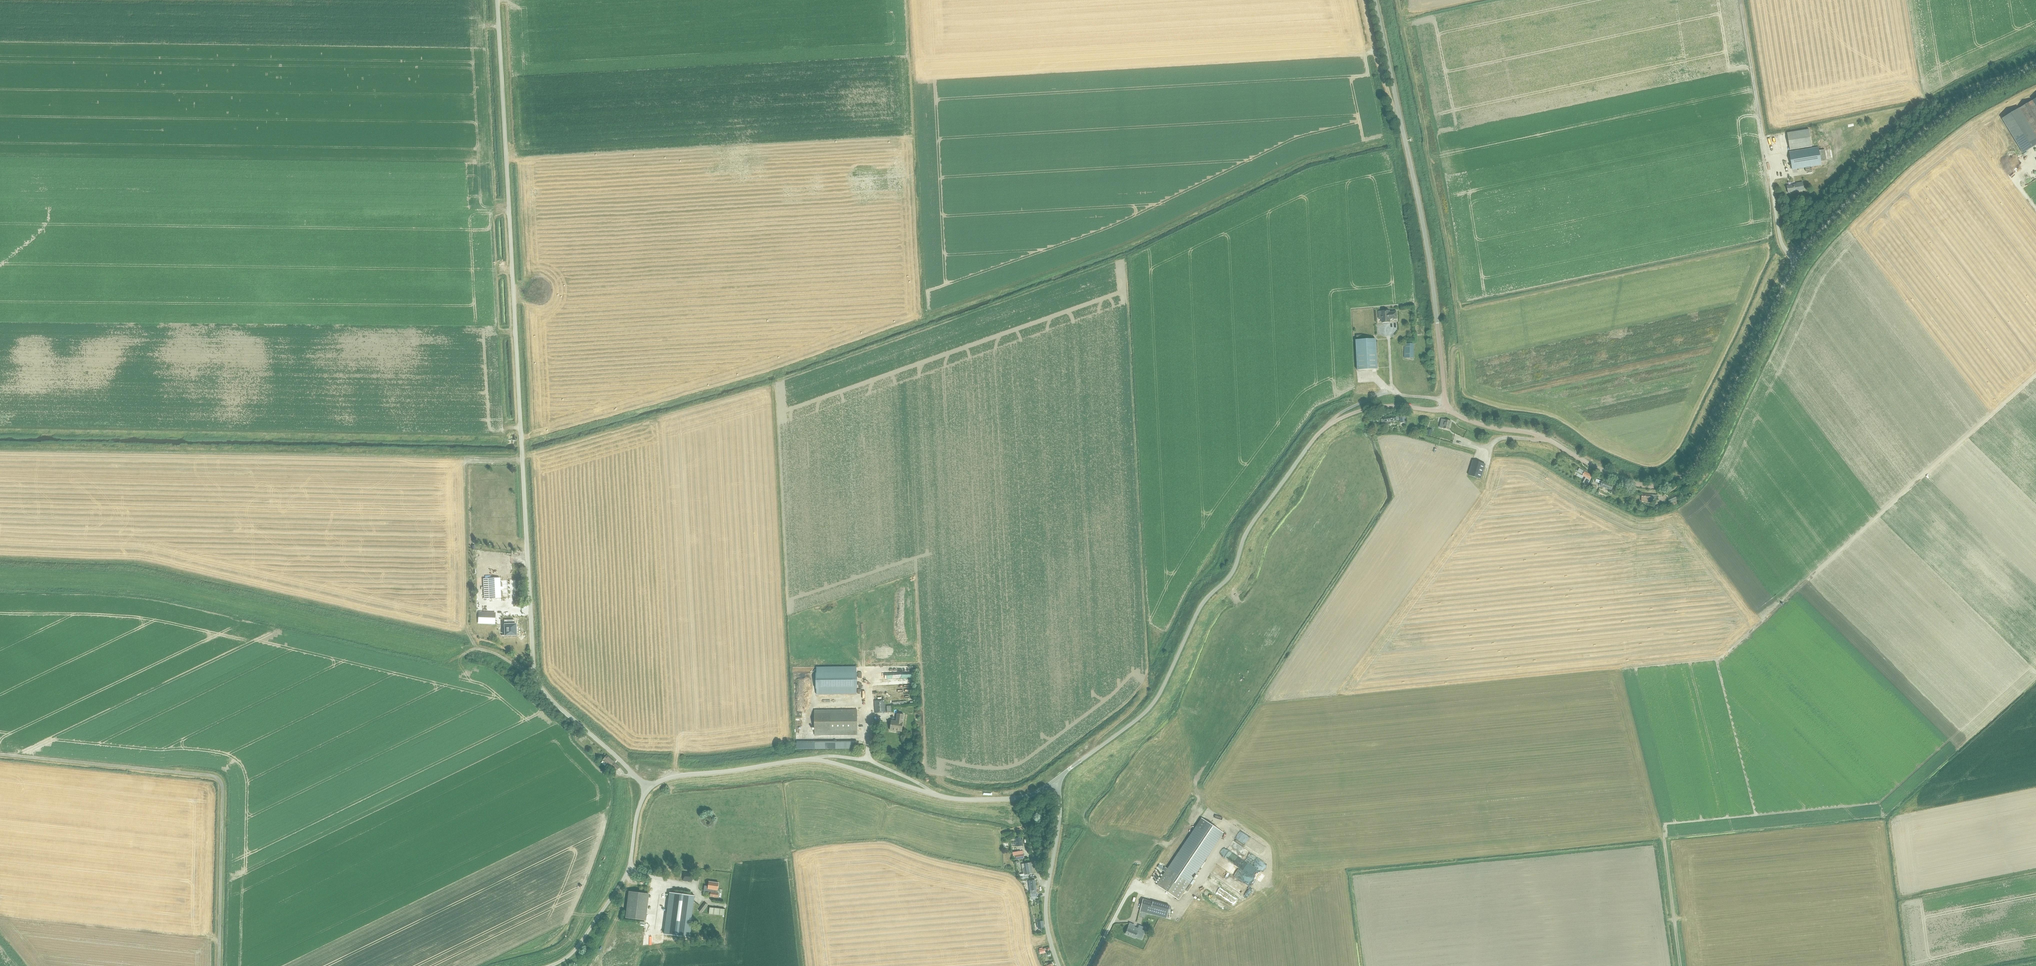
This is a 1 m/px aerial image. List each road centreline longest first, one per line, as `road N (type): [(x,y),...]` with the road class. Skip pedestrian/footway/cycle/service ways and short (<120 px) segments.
road 1 (unclassified): [(648,787),(535,675),(499,0)]
road 2 (tertiary): [(1445,410),(1547,438),(1638,485),(1677,479),(1701,457),(1796,263),(1819,233),(1918,137),(2035,66)]
road 3 (tertiary): [(1055,782),(1149,710),(1201,606),(1231,576),(1252,524),(1330,425),(1371,408),(1445,410)]
road 4 (track): [(1721,659),(2035,375)]
road 5 (unclassified): [(648,787),(808,759),(954,799),(1025,797),(1055,782)]
road 6 (tertiary): [(1445,410),(1428,232),(1375,0)]
road 7 (track): [(219,965),(220,780),(0,755)]
road 8 (unclassified): [(551,965),(581,943),(624,880),(648,787)]
road 9 (tertiary): [(1059,965),(1046,913),(1060,815),(1055,782)]
road 10 (track): [(1681,965),(1664,834)]

